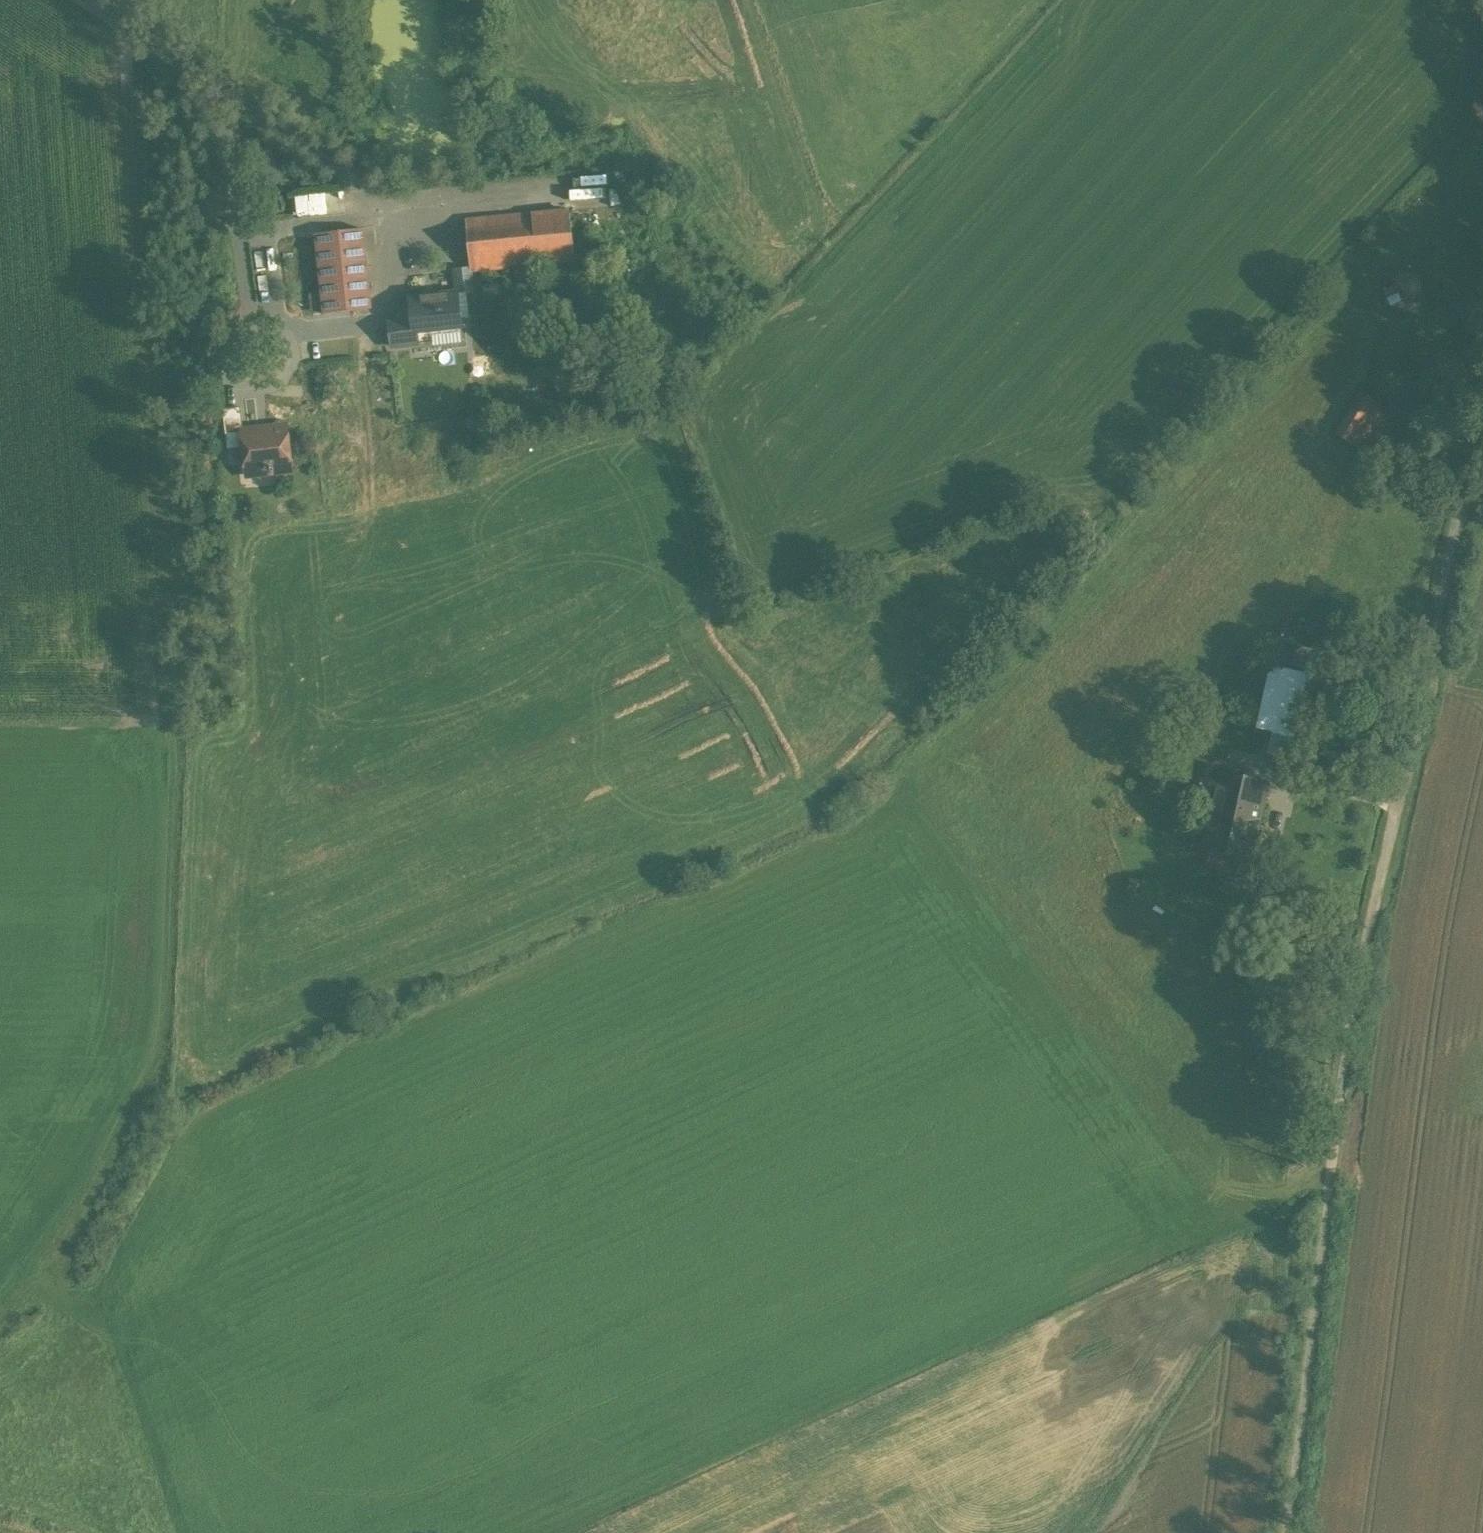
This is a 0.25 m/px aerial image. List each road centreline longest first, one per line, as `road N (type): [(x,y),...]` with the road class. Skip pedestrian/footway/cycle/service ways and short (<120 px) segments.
road 1 (track): [(1285,1532),(1349,998),(1482,410)]

